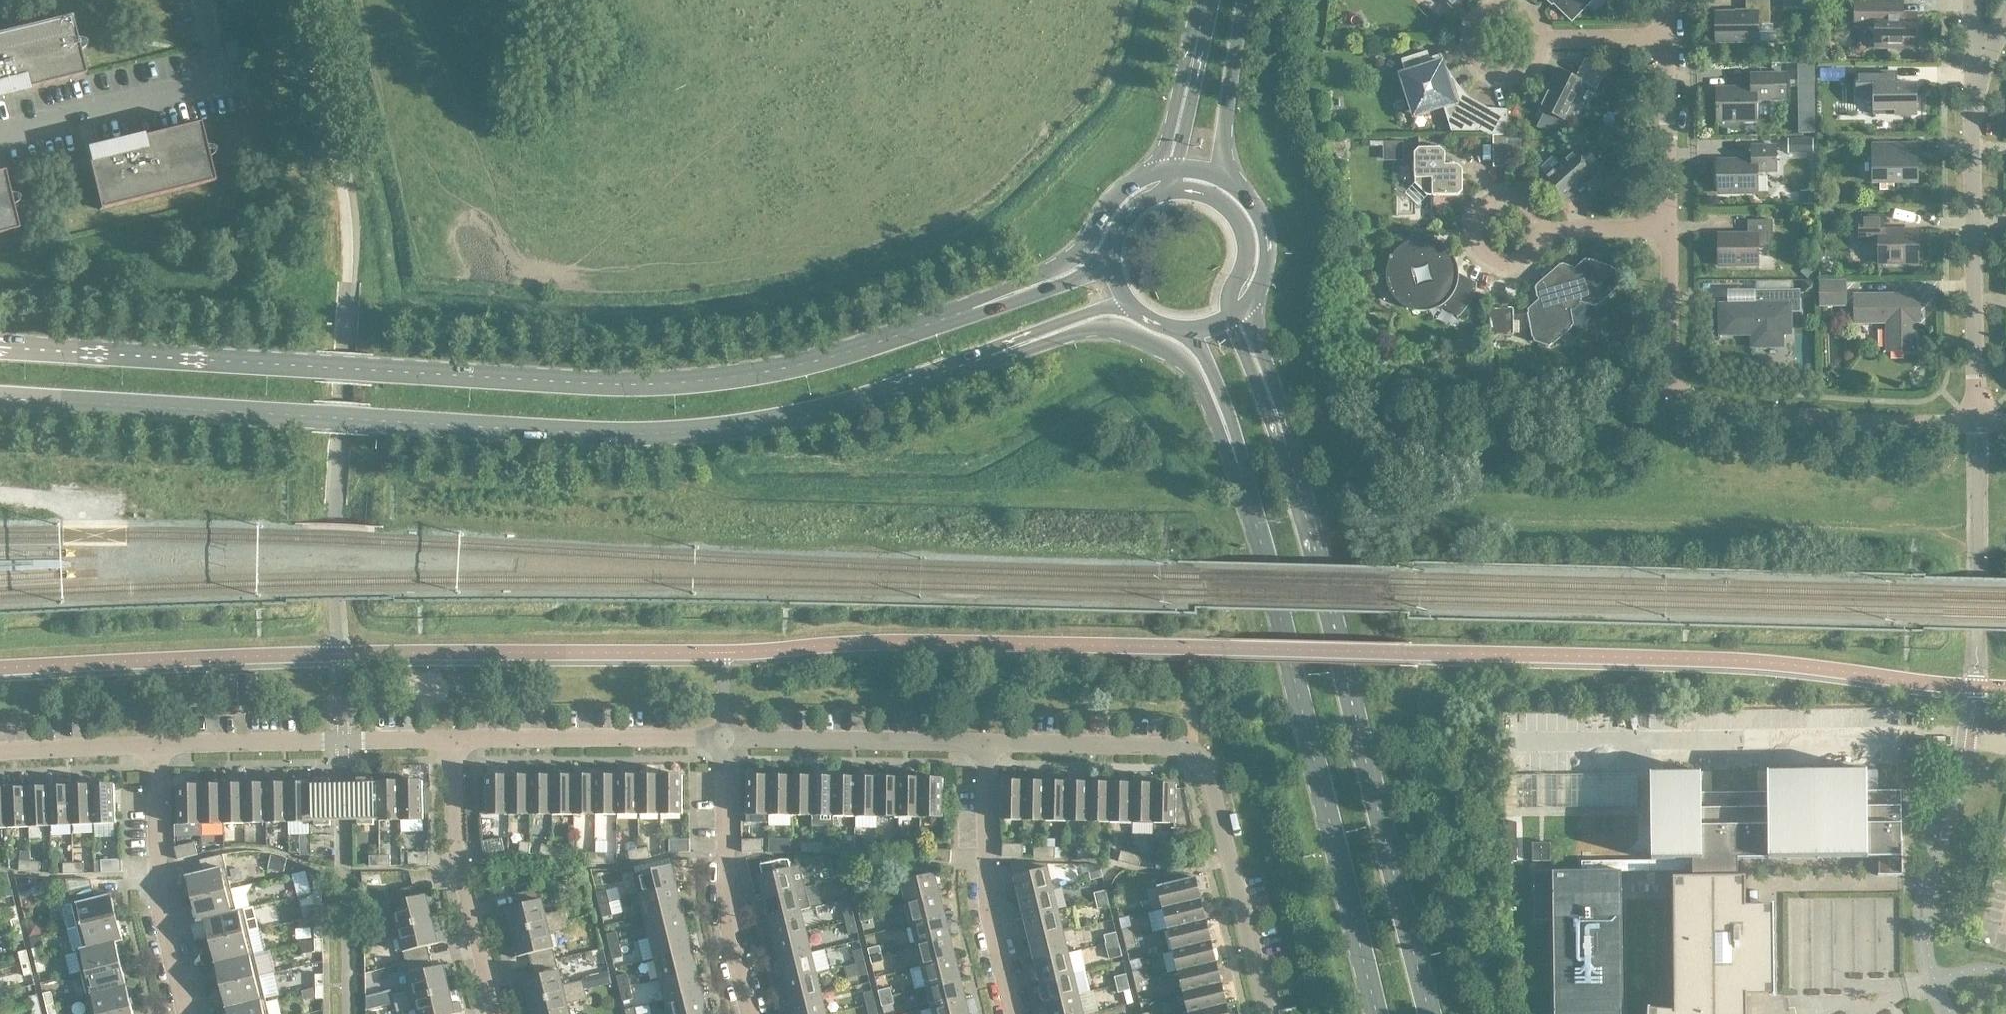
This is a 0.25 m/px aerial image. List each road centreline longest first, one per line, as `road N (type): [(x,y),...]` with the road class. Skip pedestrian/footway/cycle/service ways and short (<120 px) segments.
road 1 (secondary): [(994,301),(852,352),(757,375),(658,383),(5,347)]
road 2 (secondary): [(0,399),(690,432),(864,399),(982,358)]
road 3 (secondary): [(1432,1013),(1284,437)]
road 4 (secondary): [(1236,461),(1373,1013)]
road 5 (residential): [(1268,1013),(1199,760),(1173,750),(988,746)]
road 6 (residential): [(1975,428),(1699,407),(1672,382),(1669,240)]
road 7 (residential): [(1976,76),(1975,428)]
road 8 (unclassified): [(2005,749),(1968,740),(1674,741)]
road 9 (secondary): [(982,358),(1096,328),(1136,335),(1192,370),(1236,461)]
road 10 (unclassified): [(201,0),(219,80),(205,98),(0,144)]
road 11 (residential): [(454,745),(154,750)]
road 12 (residential): [(753,1013),(729,920),(726,743)]
road 13 (residential): [(495,1013),(456,856),(454,745)]
road 14 (residential): [(726,743),(454,745)]
road 15 (residential): [(1015,1013),(987,888),(988,746)]
road 16 (residential): [(188,1013),(162,899),(154,750)]
road 17 (residential): [(988,746),(726,743)]
road 18 (residential): [(1549,234),(1543,256),(1525,270),(1502,270),(1478,247),(1478,224),(1501,201),(1523,200),(1547,223)]
road 19 (secondary): [(1155,173),(1118,198),(1084,248),(994,301)]
road 20 (residential): [(1547,47),(1537,67),(1517,77),(1495,72),(1478,44),(1485,22),(1514,8),(1535,16),(1546,35)]
road 21 (residential): [(1669,240),(1663,48)]
road 22 (secondary): [(1231,318),(1230,295),(1245,258),(1242,228),(1211,195),(1166,190)]
road 23 (secondary): [(1229,181),(1225,129),(1243,0)]
road 24 (secondary): [(982,358),(1024,334),(1130,305)]
road 25 (residential): [(154,750),(0,757)]
road 26 (secondary): [(1186,330),(1233,424),(1236,461)]
road 27 (secondary): [(1250,304),(1267,266),(1266,238),(1249,200),(1229,181)]
road 28 (secondary): [(1284,437),(1250,304)]
road 29 (secondary): [(1115,246),(1070,281),(994,301)]
road 30 (secondary): [(1194,48),(1155,173)]
road 31 (secondary): [(1284,437),(1231,318)]
road 32 (secondary): [(1194,48),(1196,83),(1175,169)]

